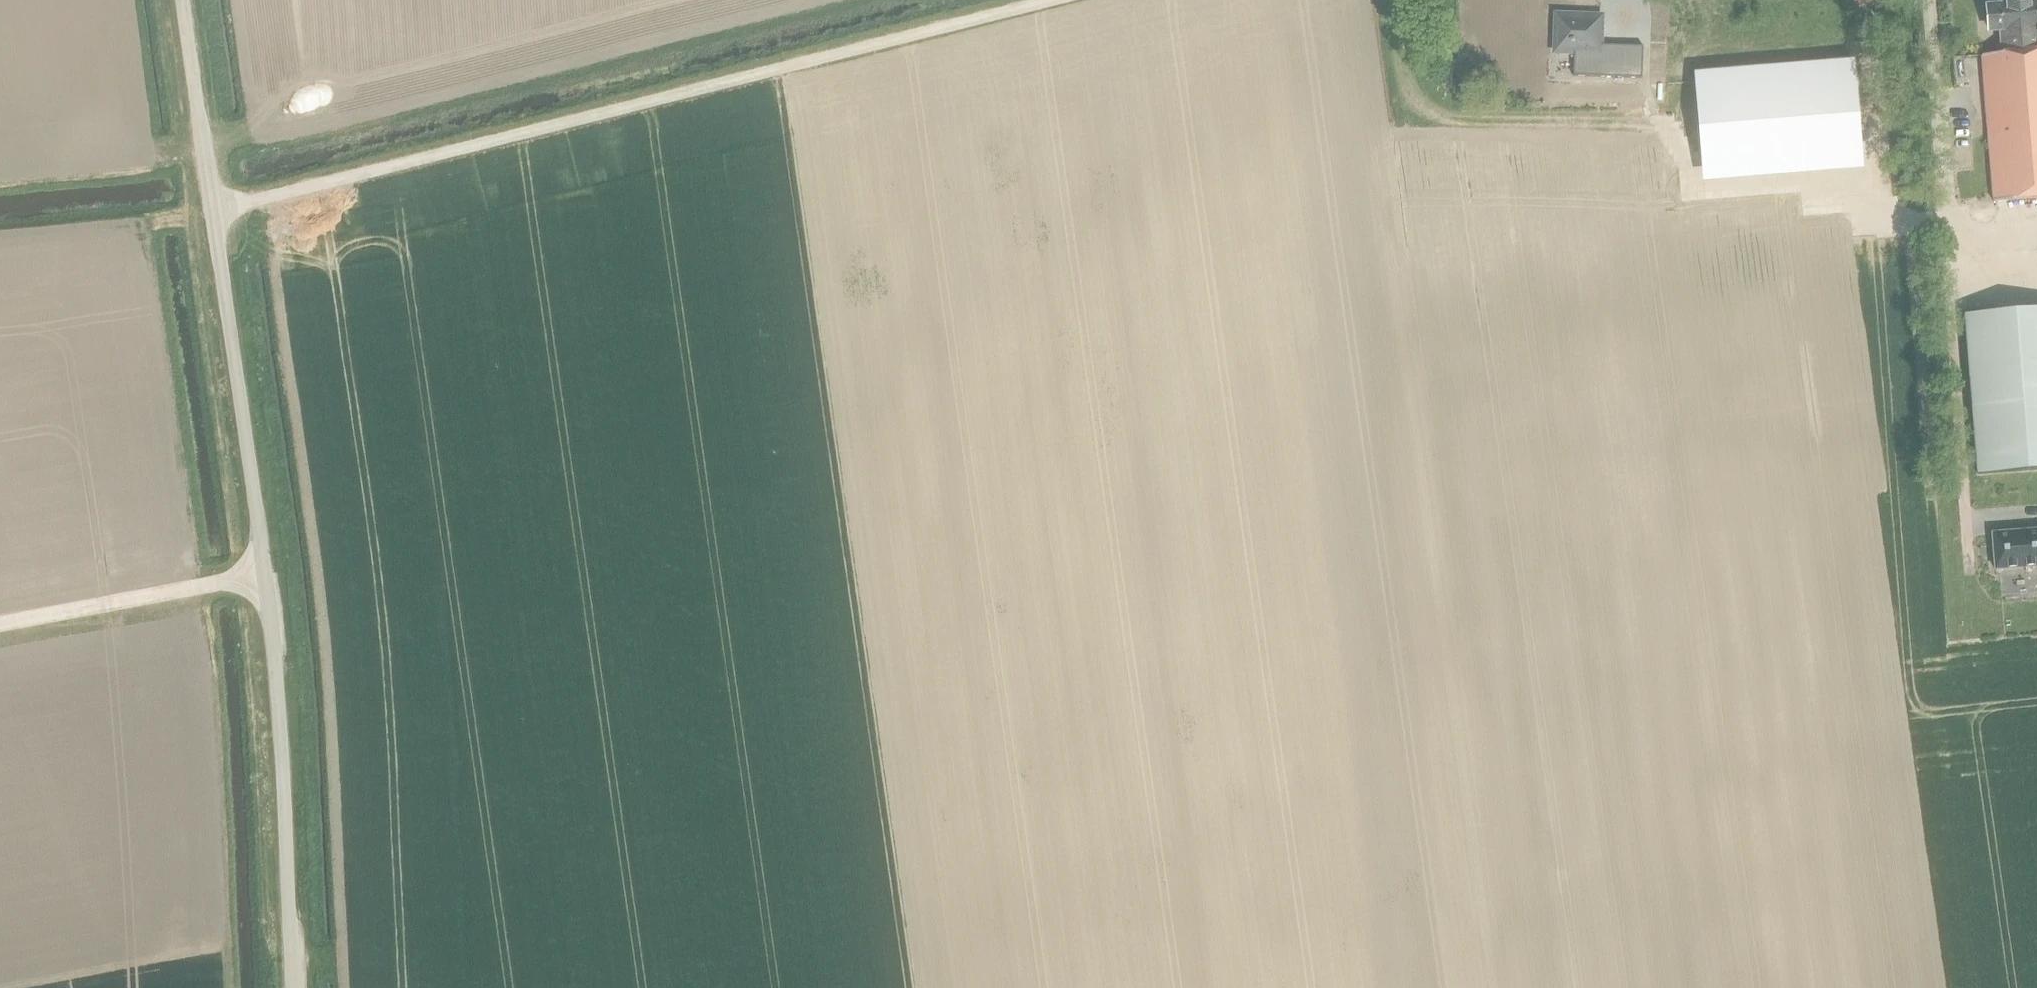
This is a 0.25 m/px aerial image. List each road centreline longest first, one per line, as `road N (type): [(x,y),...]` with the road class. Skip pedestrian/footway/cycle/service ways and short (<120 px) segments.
road 1 (unclassified): [(210,215),(1073,0)]
road 2 (unclassified): [(289,987),(274,682),(210,215)]
road 3 (unclassified): [(210,215),(182,0)]

